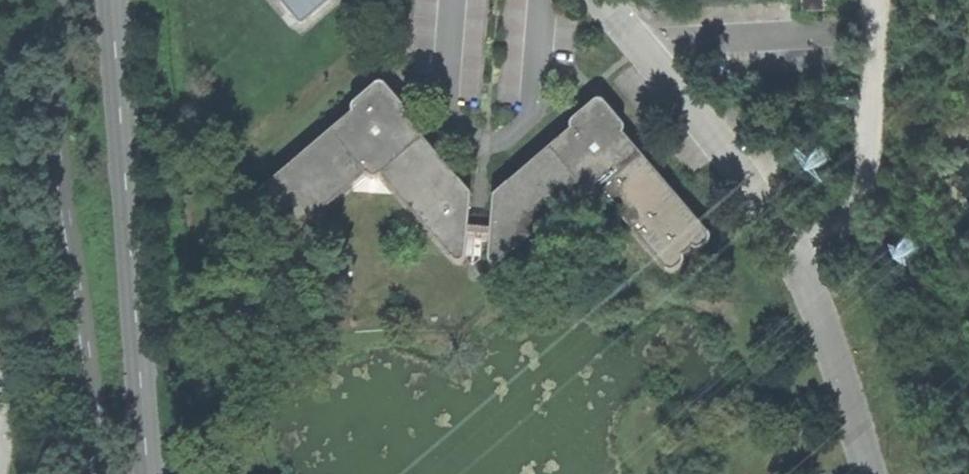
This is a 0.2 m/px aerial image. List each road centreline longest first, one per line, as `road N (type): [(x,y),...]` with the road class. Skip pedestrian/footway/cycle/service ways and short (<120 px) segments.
road 1 (unclassified): [(601,0),(782,236),(870,473)]
road 2 (tertiary): [(152,473),(114,0)]
road 3 (track): [(795,262),(853,206),(873,152),(880,0)]

